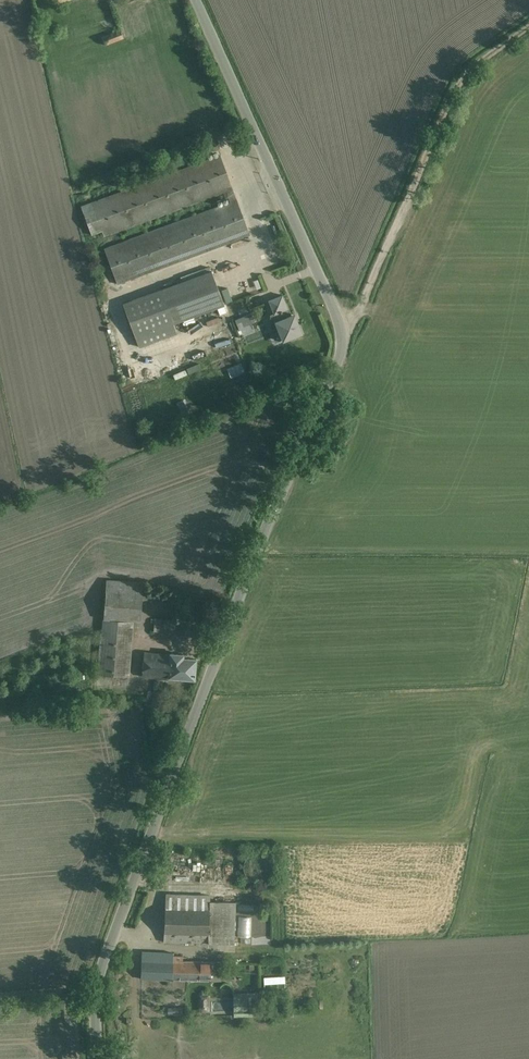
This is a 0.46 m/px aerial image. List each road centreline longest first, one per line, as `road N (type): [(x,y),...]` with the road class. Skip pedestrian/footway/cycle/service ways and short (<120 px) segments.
road 1 (unclassified): [(97,1058),(102,965),(341,338),(197,0)]
road 2 (track): [(528,27),(470,69),(455,93),(365,304),(341,338)]

